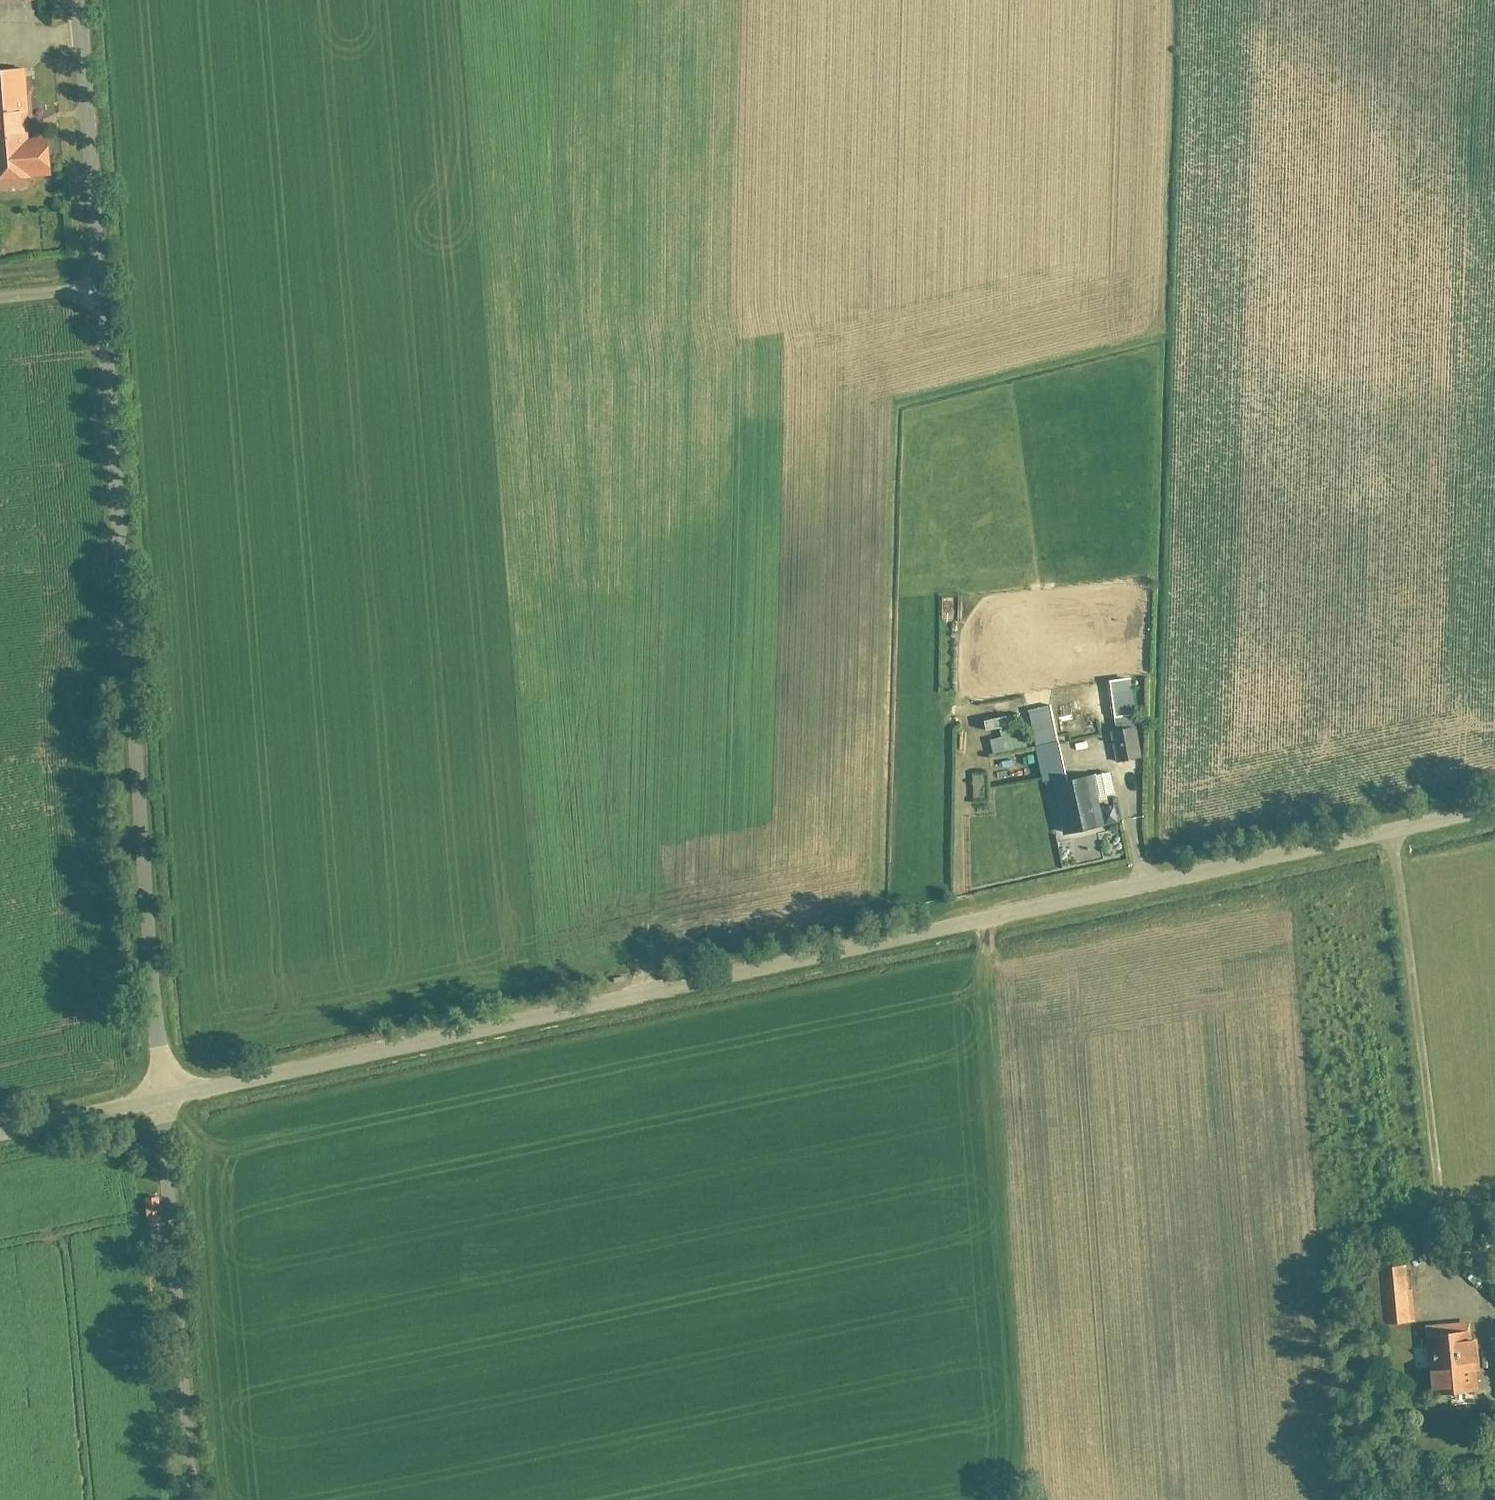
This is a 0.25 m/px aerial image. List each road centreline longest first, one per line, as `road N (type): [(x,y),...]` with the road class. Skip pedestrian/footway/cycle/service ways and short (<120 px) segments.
road 1 (unclassified): [(162,1100),(1494,810)]
road 2 (unclassified): [(77,0),(162,1100)]
road 3 (unclassified): [(0,1135),(162,1100)]

